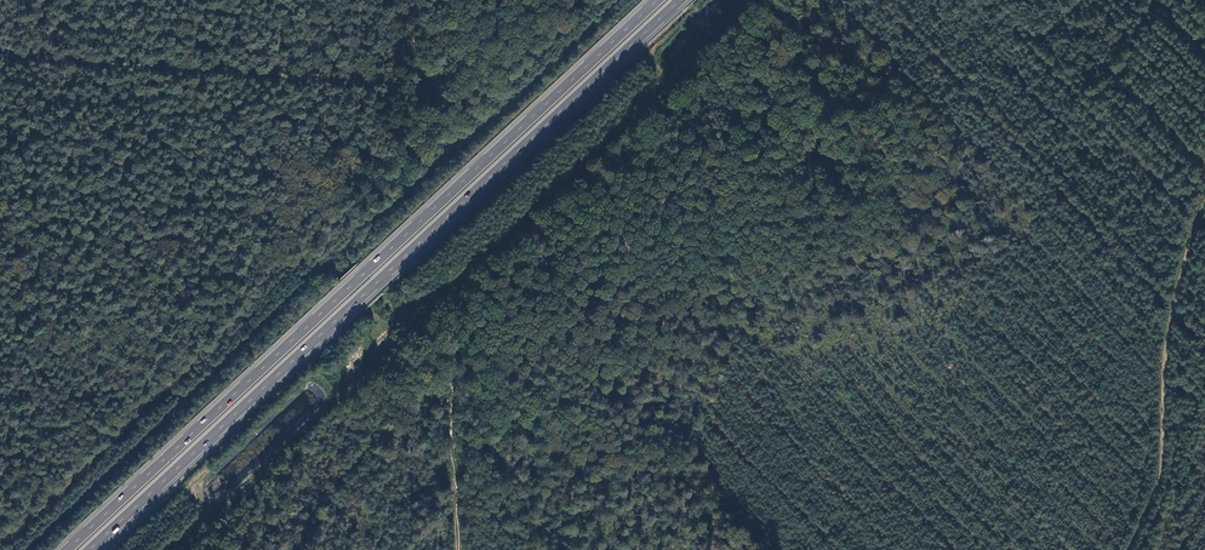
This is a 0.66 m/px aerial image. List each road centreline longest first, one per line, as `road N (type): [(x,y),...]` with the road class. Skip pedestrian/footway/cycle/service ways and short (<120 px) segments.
road 1 (motorway): [(657,0),(67,549)]
road 2 (motorway): [(90,549),(679,0)]
road 3 (track): [(436,82),(0,54)]
road 4 (track): [(1135,549),(1161,487),(1168,334),(1204,207)]

